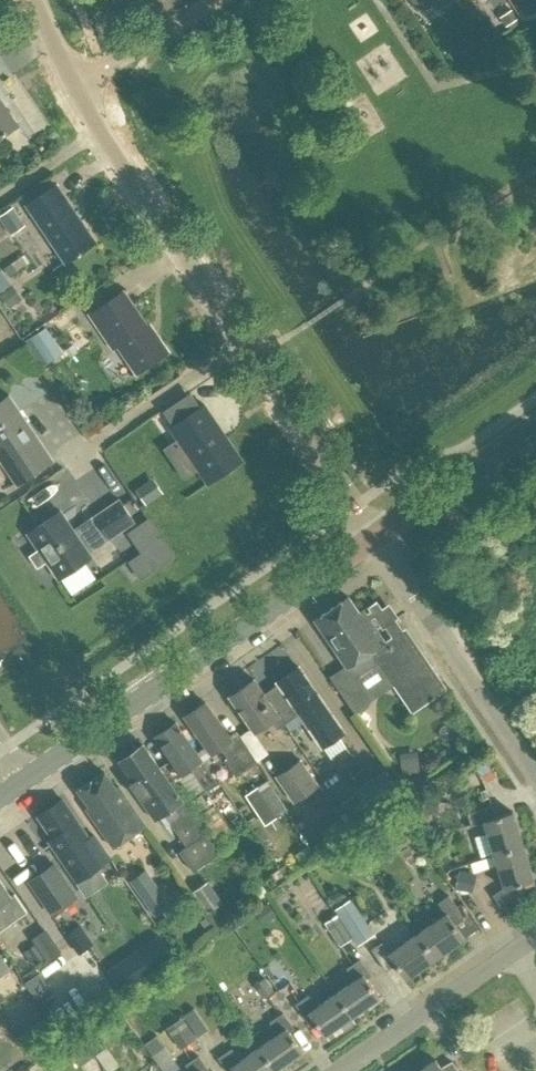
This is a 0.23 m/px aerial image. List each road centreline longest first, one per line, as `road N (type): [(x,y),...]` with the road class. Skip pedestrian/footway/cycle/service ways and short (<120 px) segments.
road 1 (unclassified): [(372,537),(76,90)]
road 2 (tertiary): [(28,777),(372,537)]
road 3 (residential): [(535,772),(372,537)]
road 4 (residential): [(338,1070),(535,934)]
road 5 (tertiary): [(372,537),(535,424)]
road 6 (residential): [(76,90),(216,0)]

